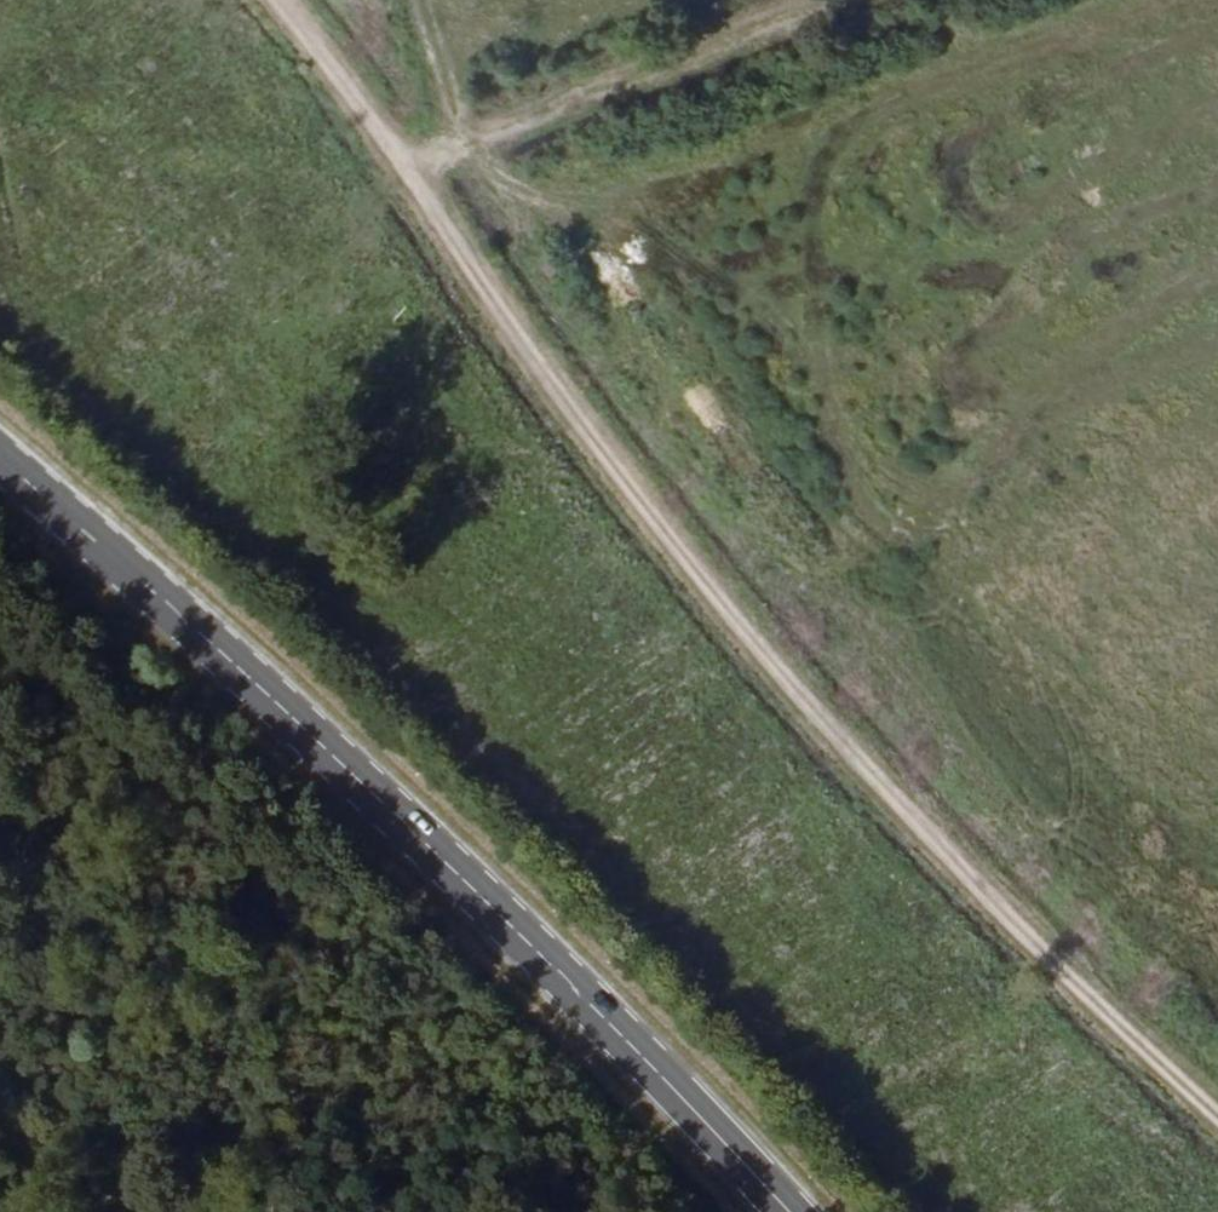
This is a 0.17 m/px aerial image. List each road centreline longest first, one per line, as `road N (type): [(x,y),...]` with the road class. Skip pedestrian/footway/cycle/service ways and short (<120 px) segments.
road 1 (track): [(325,0),(455,170),(716,566),(954,833),(1217,1060)]
road 2 (primary): [(790,1211),(732,1144),(314,732),(0,454)]
road 3 (track): [(455,170),(855,0)]
road 4 (track): [(137,1211),(0,1107)]

